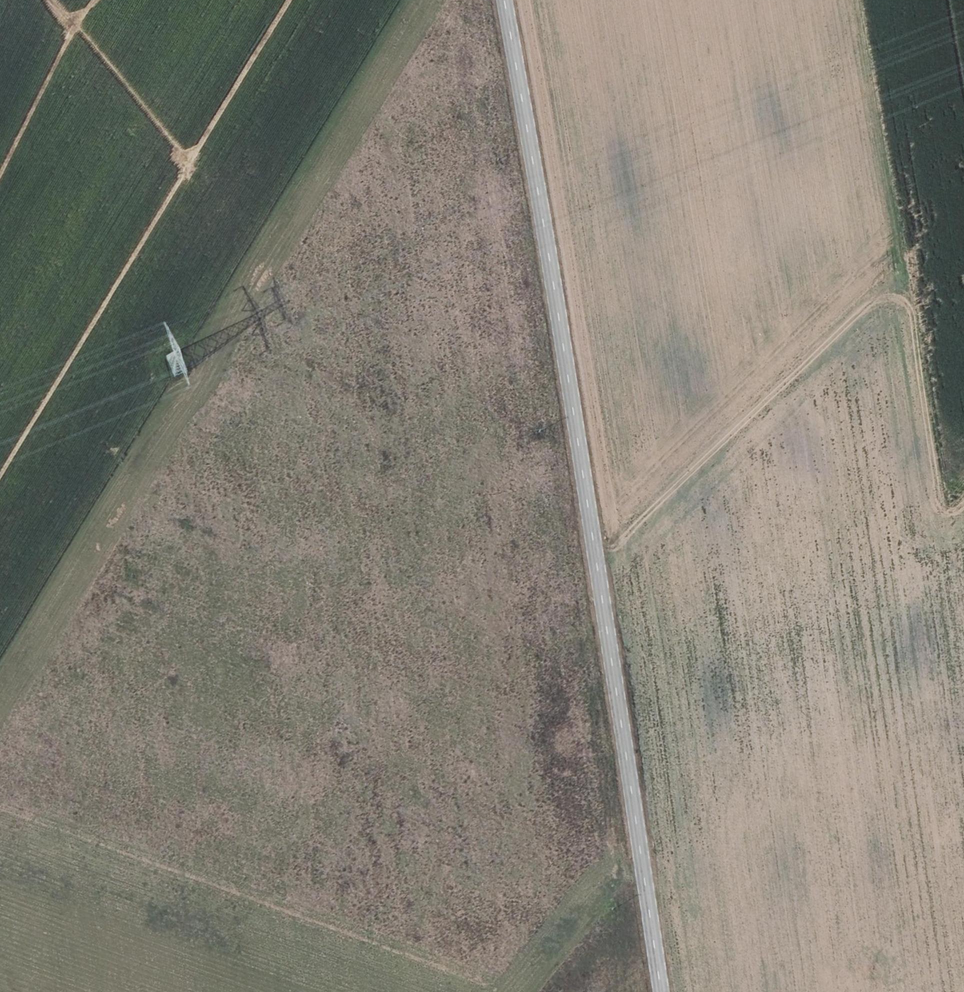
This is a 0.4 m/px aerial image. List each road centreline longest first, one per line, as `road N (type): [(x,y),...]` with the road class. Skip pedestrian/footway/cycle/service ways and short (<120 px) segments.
road 1 (tertiary): [(503,0),(659,991)]

